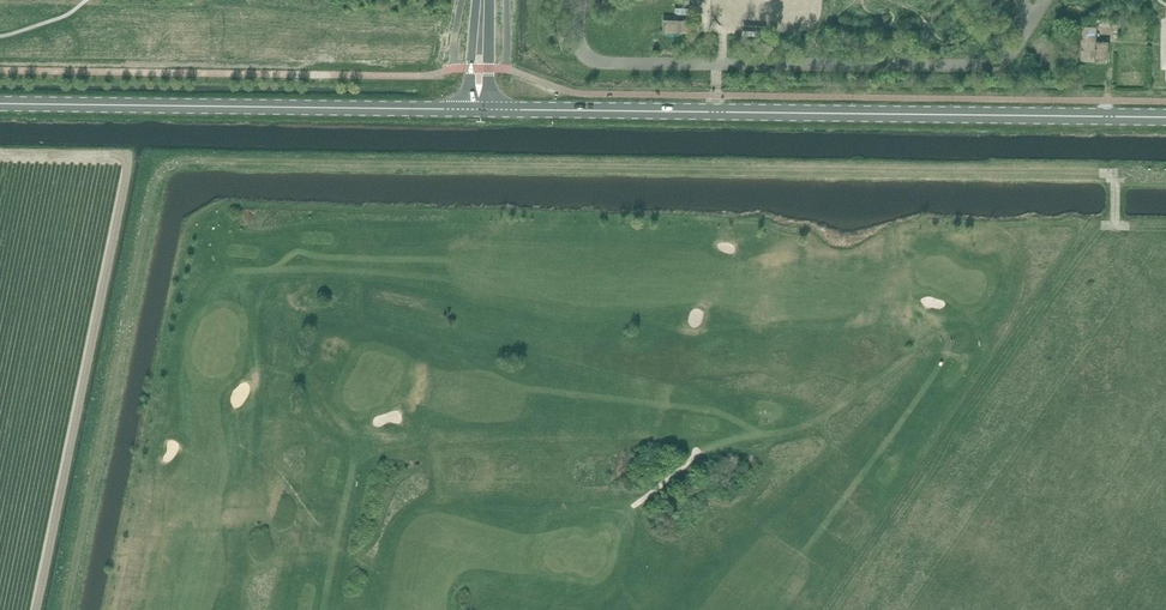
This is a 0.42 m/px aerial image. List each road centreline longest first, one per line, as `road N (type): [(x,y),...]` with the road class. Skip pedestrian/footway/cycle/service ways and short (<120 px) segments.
road 1 (unclassified): [(489,110),(1165,117)]
road 2 (tertiary): [(0,104),(469,110)]

